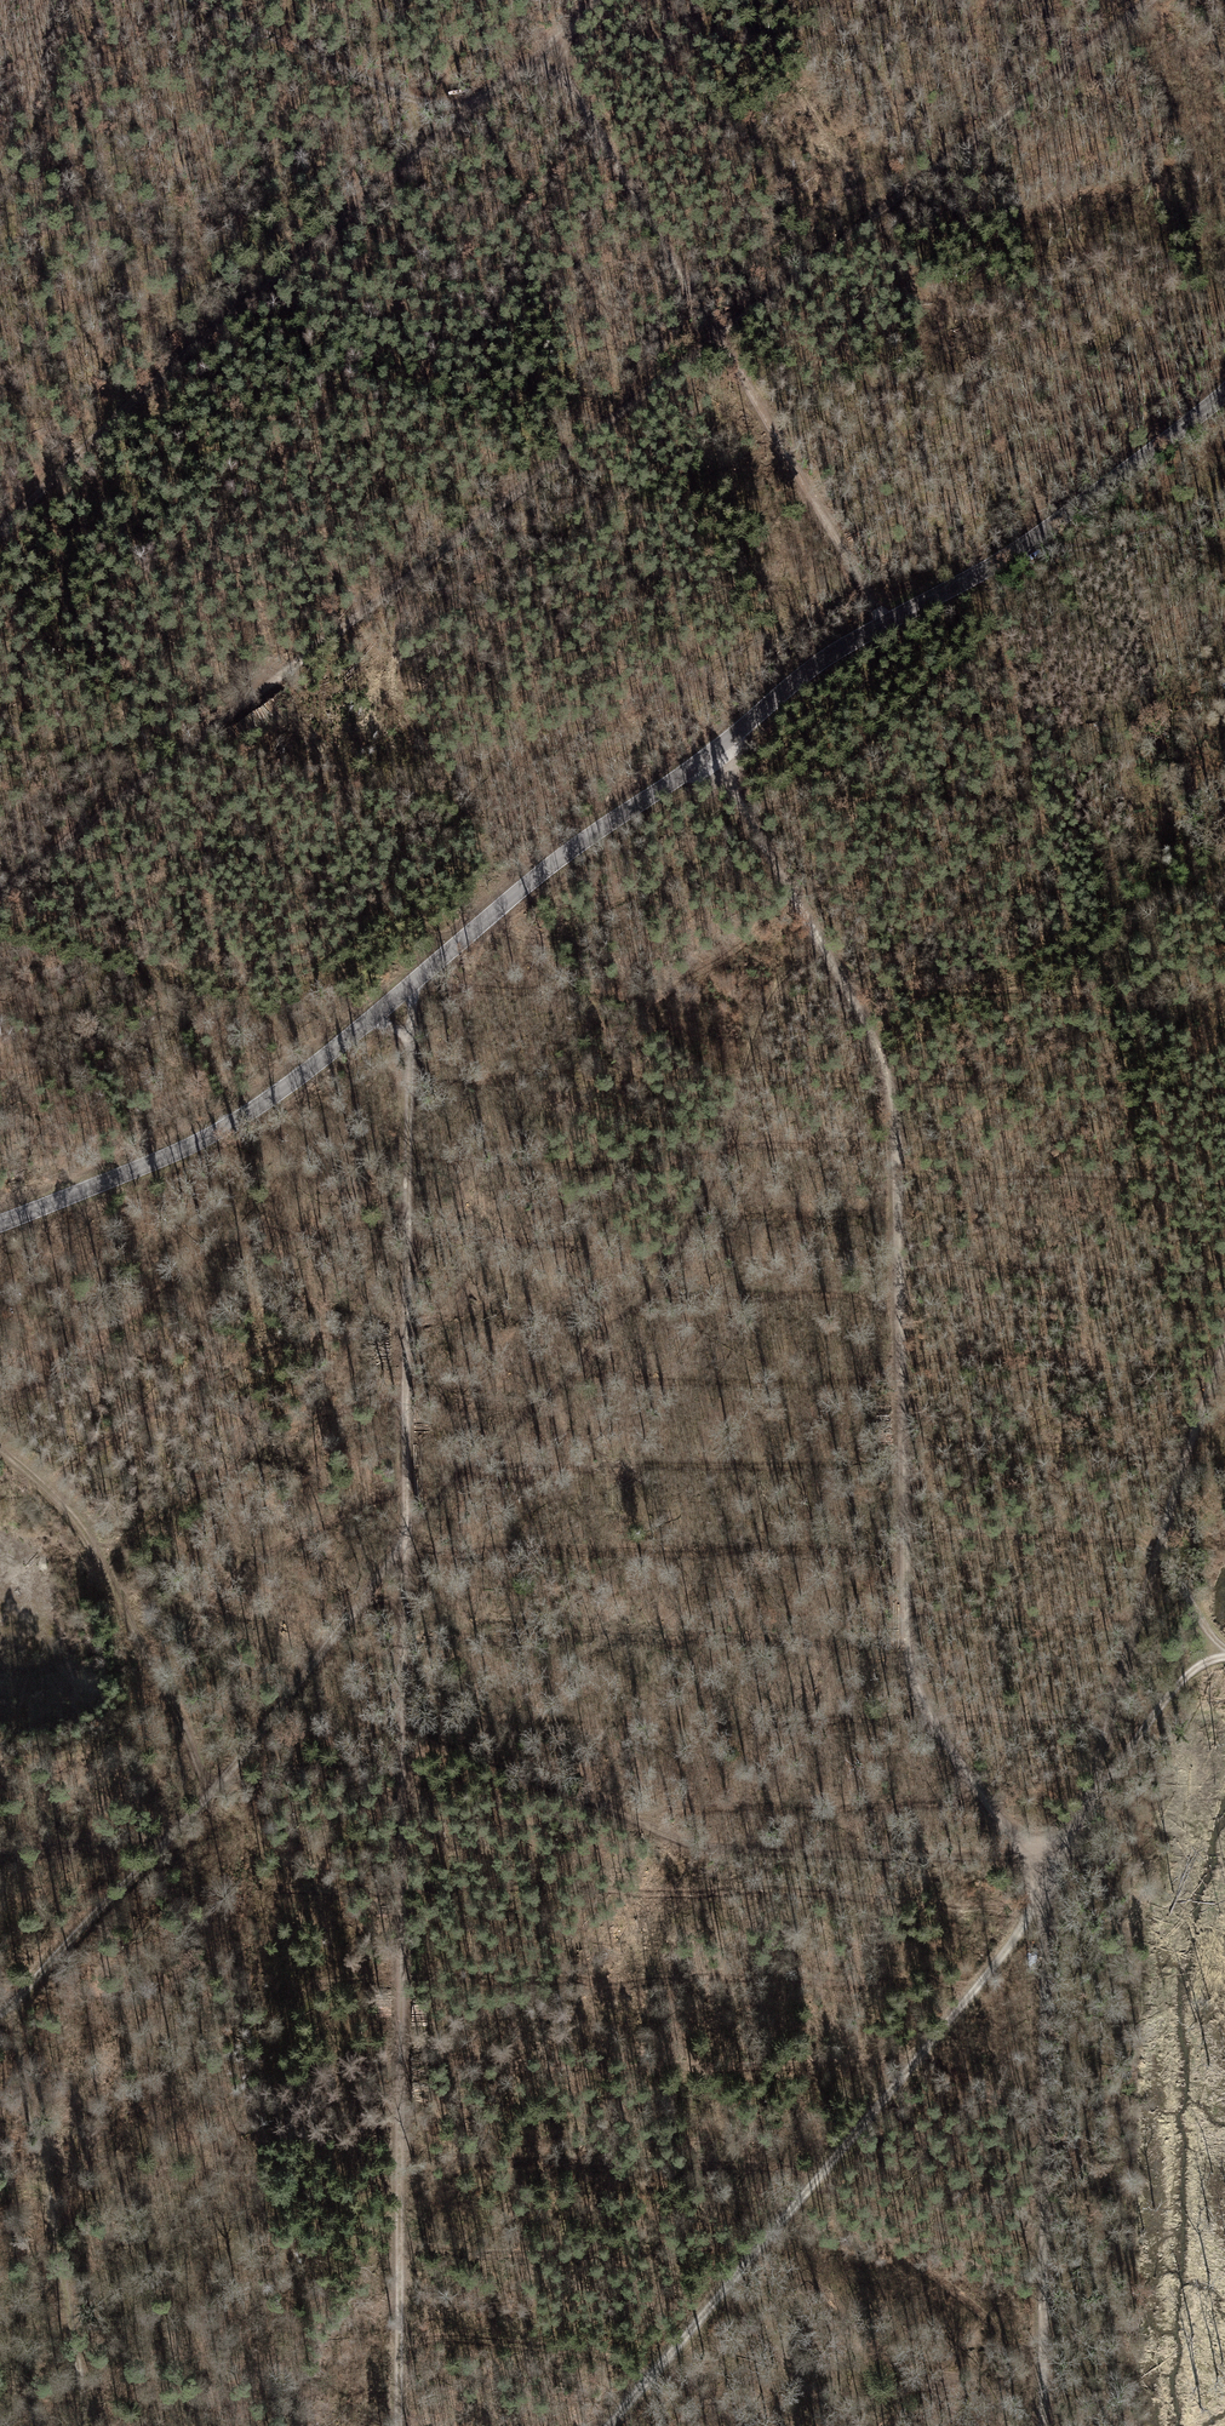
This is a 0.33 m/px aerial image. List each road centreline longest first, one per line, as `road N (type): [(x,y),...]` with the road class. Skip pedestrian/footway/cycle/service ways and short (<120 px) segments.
road 1 (tertiary): [(0,1223),(216,1132),(281,1090),(572,849),(709,754),(822,660),(1019,549),(1224,391)]
road 2 (track): [(0,892),(508,511),(1163,0)]
road 3 (track): [(823,949),(885,1069),(894,1110),(916,1685),(1013,1837),(1054,1864)]
road 4 (track): [(398,2425),(402,1719)]
road 5 (track): [(542,52),(883,623)]
road 6 (track): [(402,1719),(718,1846),(1032,1854)]
road 7 (track): [(0,534),(218,318),(486,97)]
road 8 (track): [(404,1544),(230,1771),(0,2018)]
road 9 (track): [(408,989),(405,1530)]
road 10 (track): [(1054,1864),(1089,1805),(1134,1635),(1224,1356)]
road 11 (track): [(1045,1901),(1043,2425)]
road 12 (track): [(609,2425),(923,2052)]
road 13 (track): [(87,2425),(13,2011)]
road 14 (track): [(0,1451),(84,1530),(213,1789)]
road 15 (track): [(191,0),(409,99),(486,97),(542,52)]
road 16 (track): [(709,754),(823,949)]
road 17 (track): [(1224,519),(1019,549)]
road 18 (track): [(1089,1805),(1182,1680),(1224,1658)]
road 19 (track): [(1045,1901),(923,2052)]
road 20 (track): [(401,1761),(311,1762),(213,1789)]
road 21 (track): [(404,1544),(402,1719)]
road 22 (track): [(0,1855),(170,1833)]

